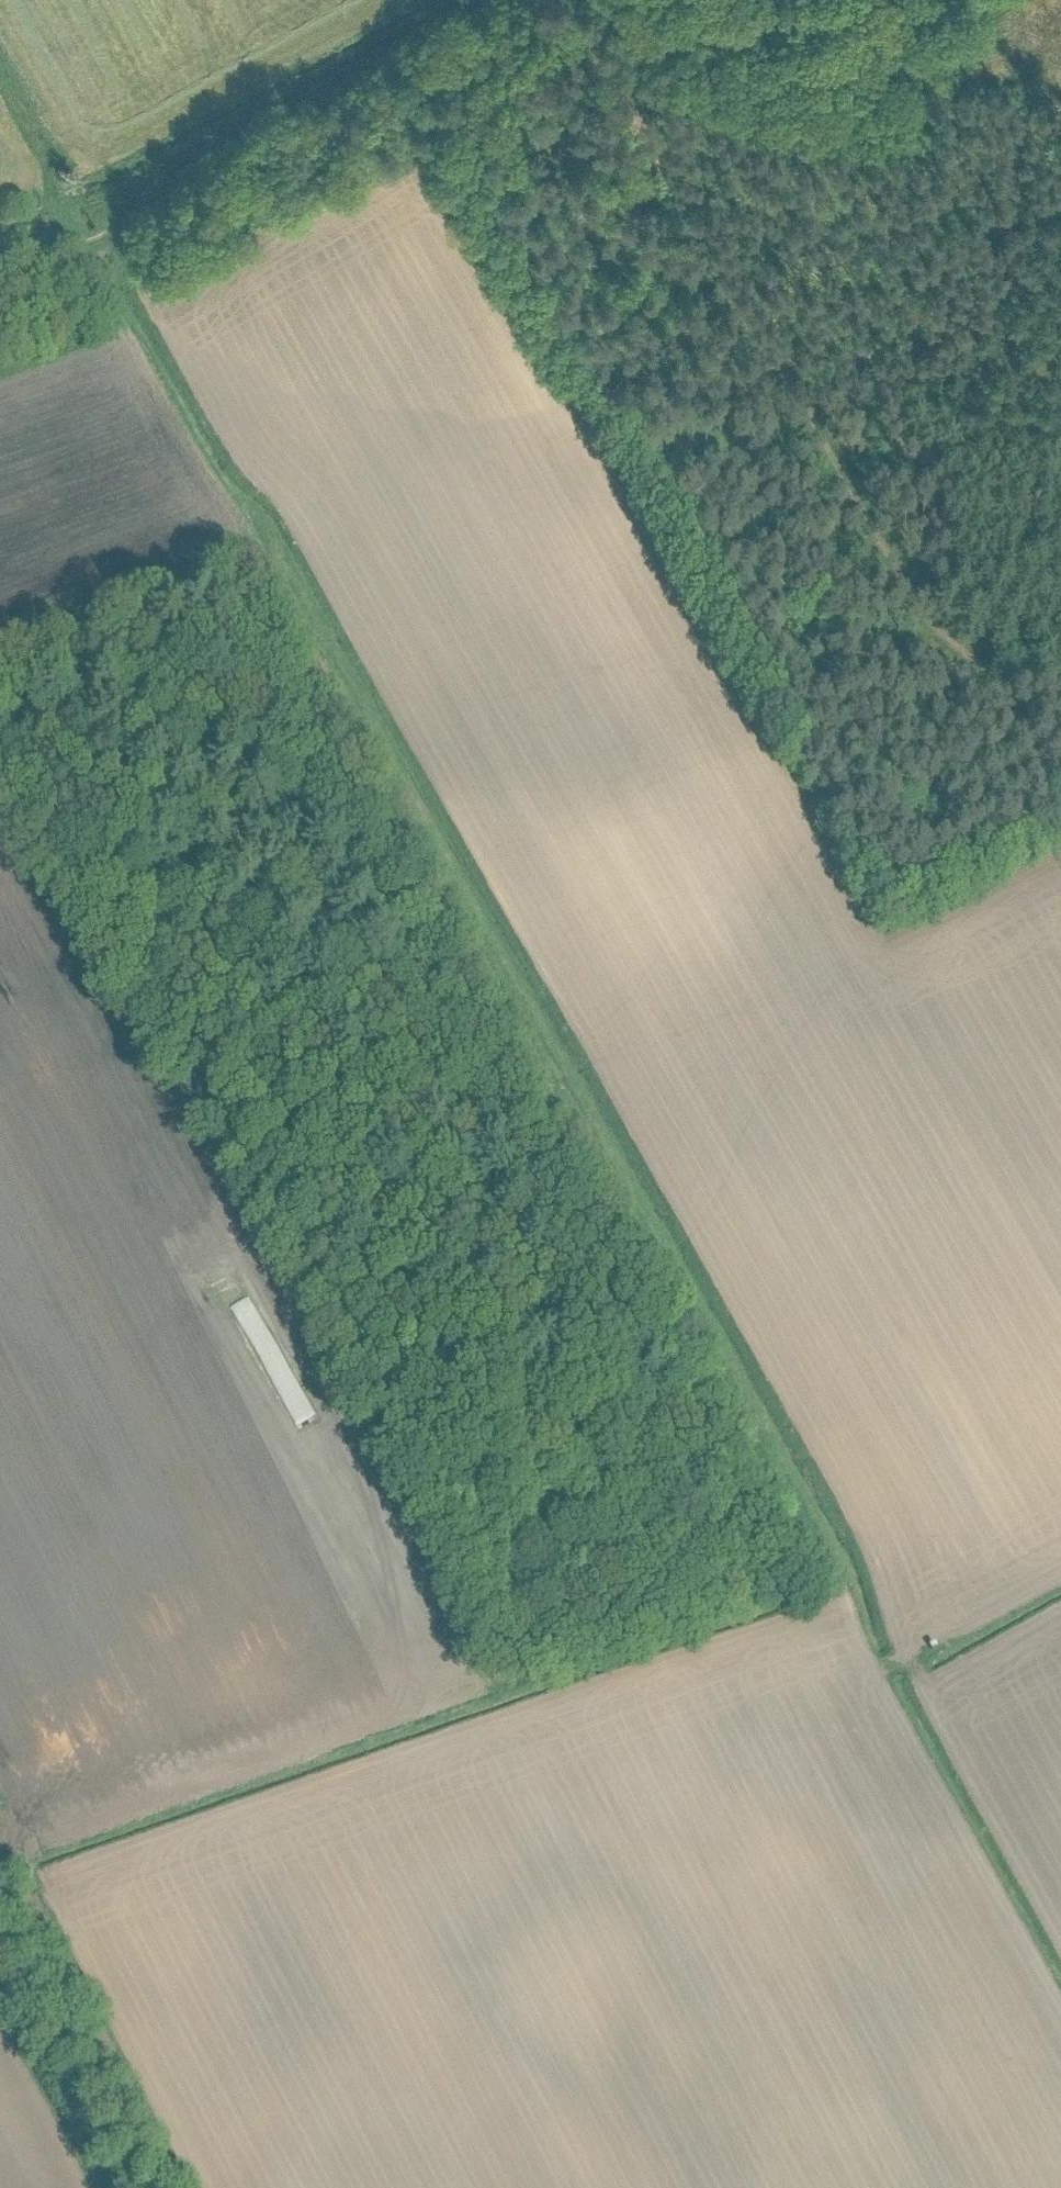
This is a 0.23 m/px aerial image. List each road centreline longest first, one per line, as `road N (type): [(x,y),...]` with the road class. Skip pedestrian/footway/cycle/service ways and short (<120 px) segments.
road 1 (track): [(172,2187),(5,1861)]

